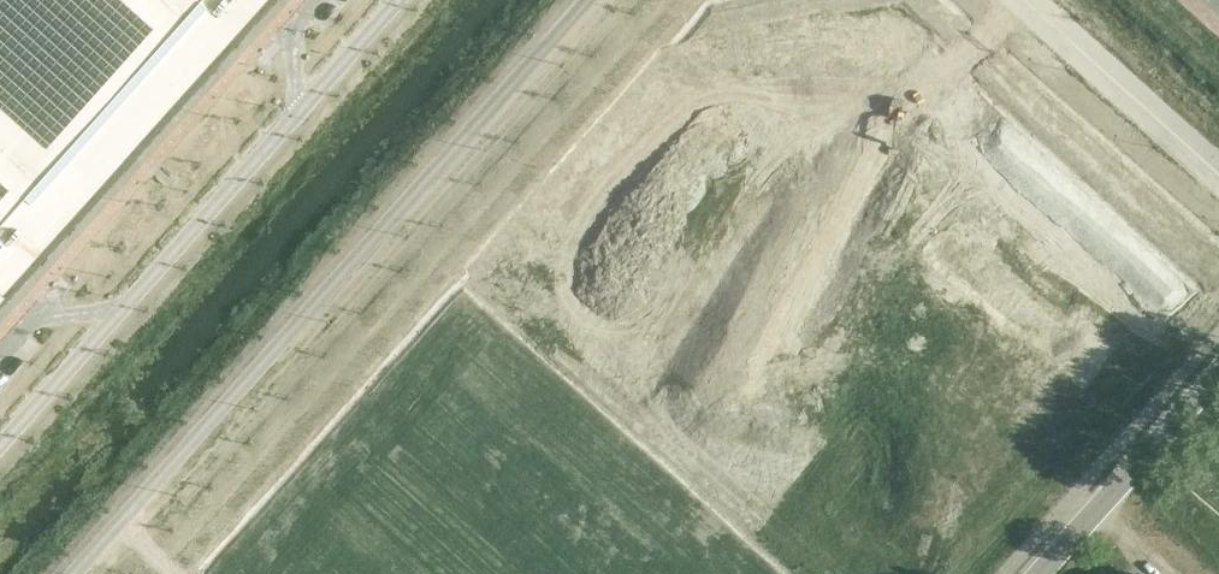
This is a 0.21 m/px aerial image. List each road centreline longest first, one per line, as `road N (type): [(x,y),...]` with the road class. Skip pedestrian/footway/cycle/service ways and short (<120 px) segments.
road 1 (unclassified): [(74,573),(587,0)]
road 2 (unclassified): [(395,0),(0,442)]
road 3 (tertiary): [(1040,573),(1218,375)]

